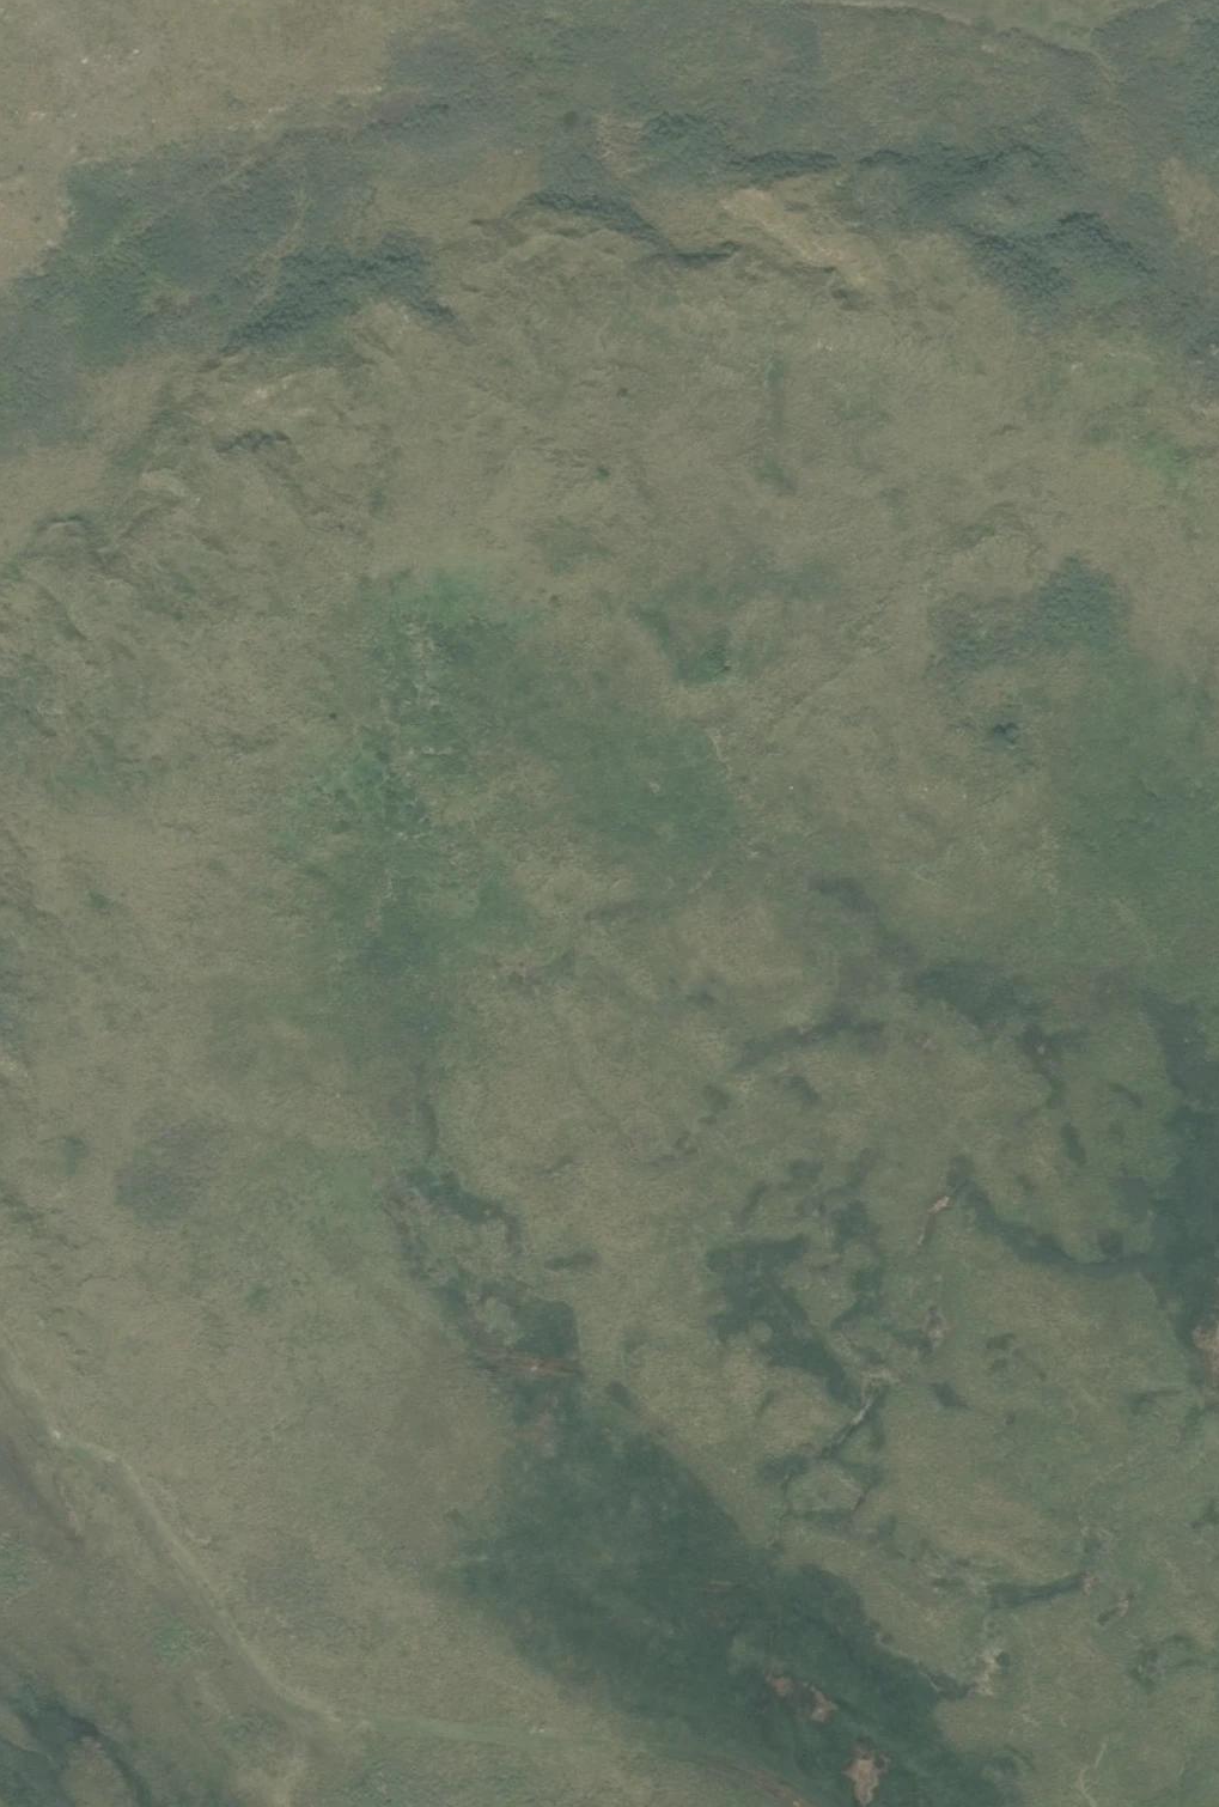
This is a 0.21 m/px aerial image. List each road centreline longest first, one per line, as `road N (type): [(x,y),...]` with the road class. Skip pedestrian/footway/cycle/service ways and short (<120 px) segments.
road 1 (track): [(797,1806),(724,1766),(663,1752),(326,1717),(281,1702),(103,1467),(41,1421),(0,1368)]

